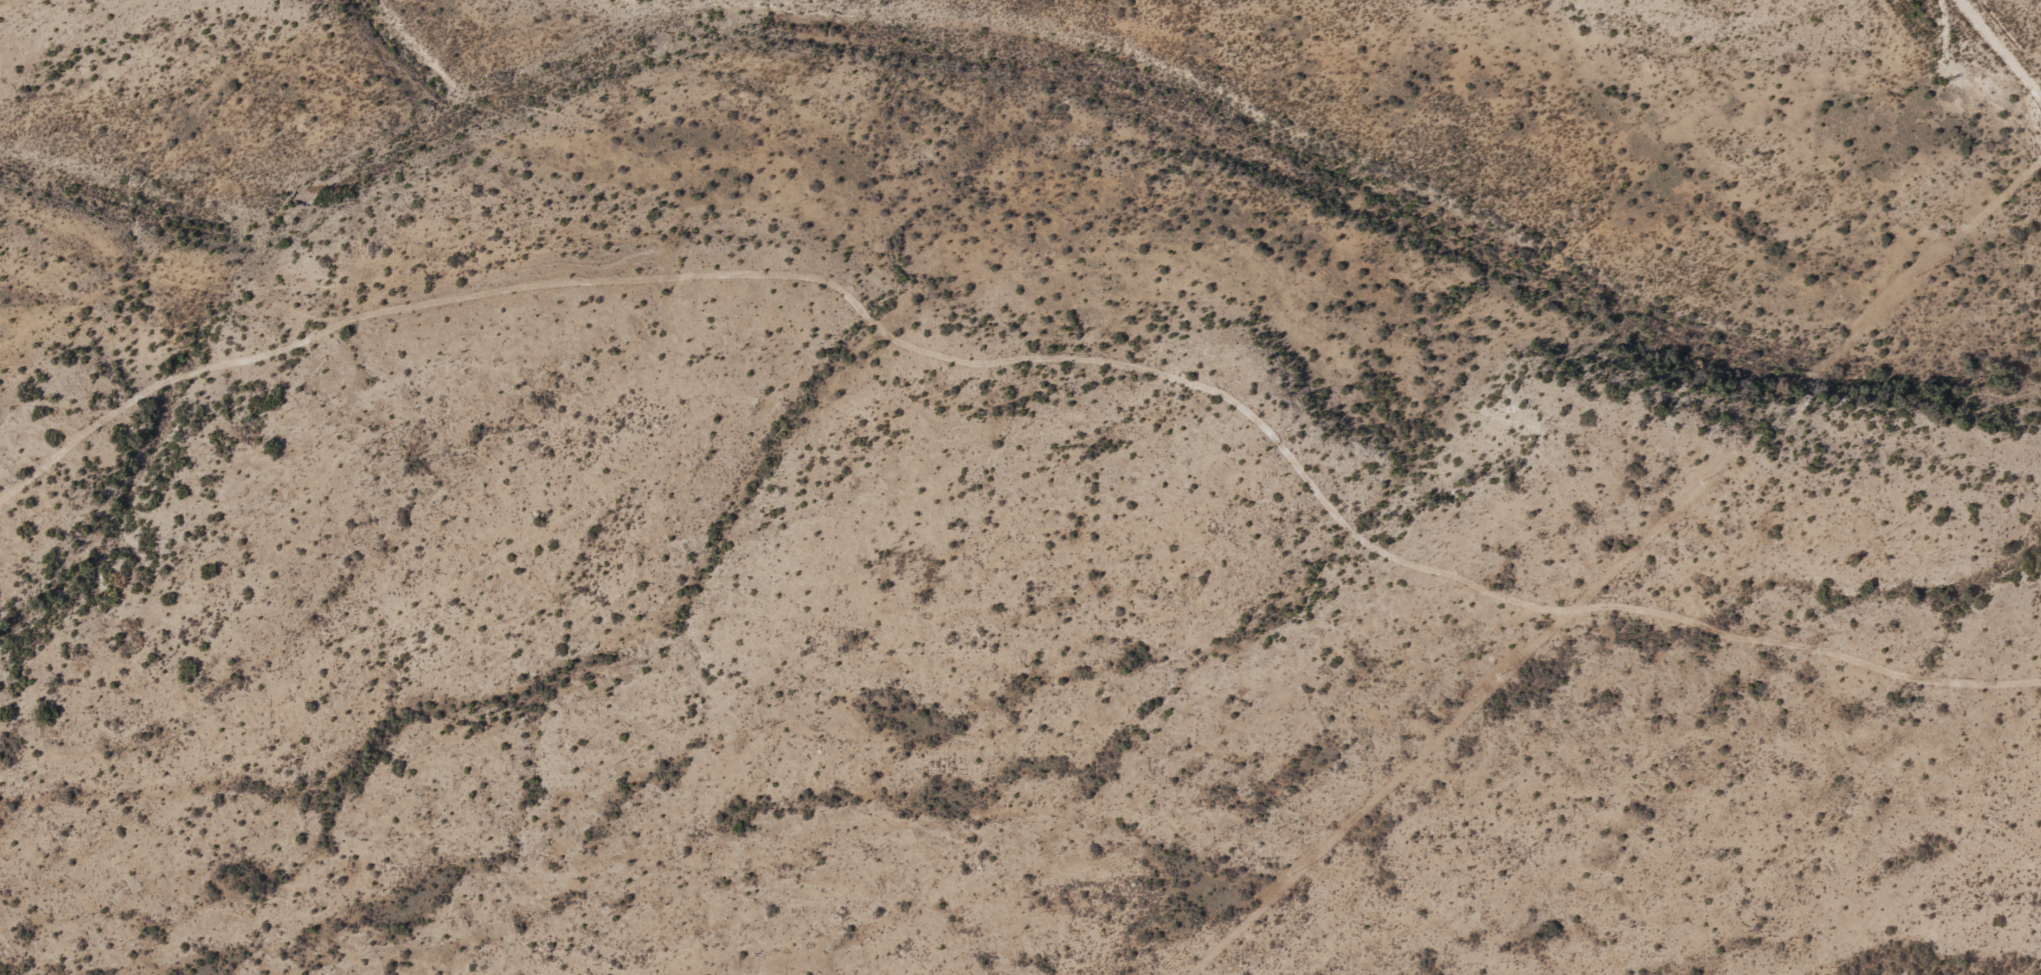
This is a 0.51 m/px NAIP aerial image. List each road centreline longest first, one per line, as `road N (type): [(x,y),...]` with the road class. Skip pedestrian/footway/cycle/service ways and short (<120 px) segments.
road 1 (residential): [(2040,92),(1963,0)]

